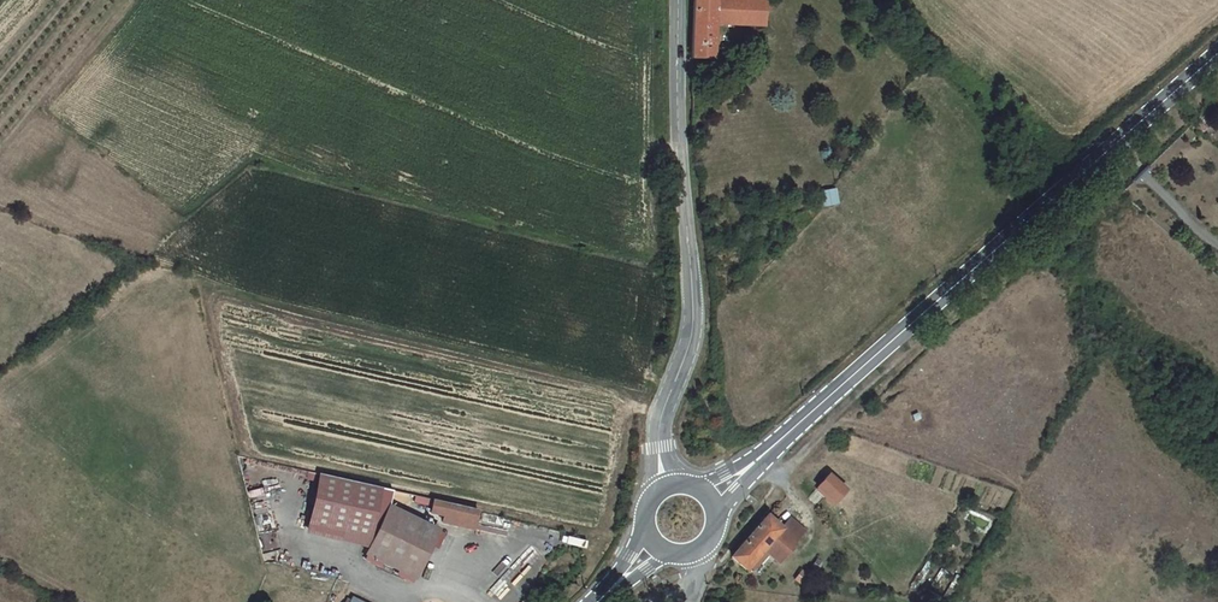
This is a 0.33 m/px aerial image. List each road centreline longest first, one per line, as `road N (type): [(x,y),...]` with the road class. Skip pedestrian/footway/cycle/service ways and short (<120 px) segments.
road 1 (secondary): [(1217,53),(779,440)]
road 2 (tertiary): [(679,0),(694,319),(659,435)]

